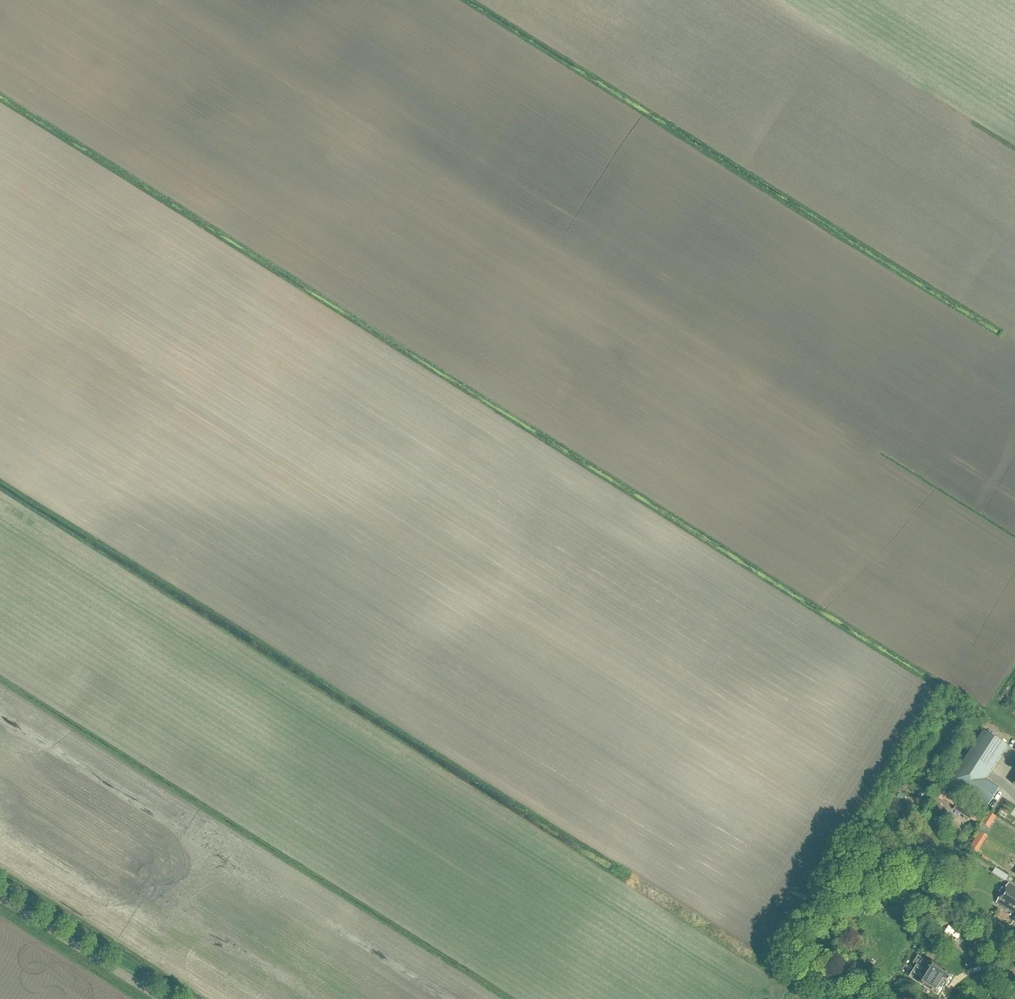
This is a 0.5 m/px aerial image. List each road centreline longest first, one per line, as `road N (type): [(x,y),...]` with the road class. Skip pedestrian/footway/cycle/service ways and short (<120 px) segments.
road 1 (unclassified): [(162,998),(0,897)]

